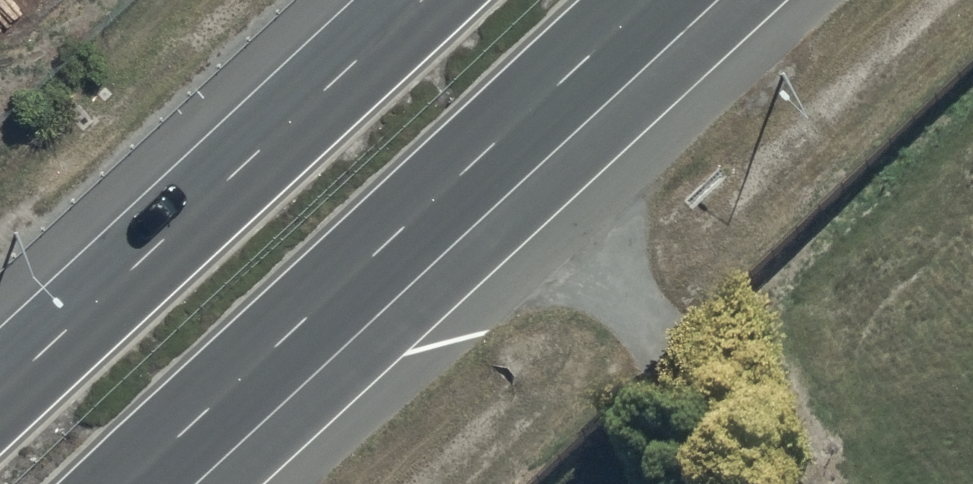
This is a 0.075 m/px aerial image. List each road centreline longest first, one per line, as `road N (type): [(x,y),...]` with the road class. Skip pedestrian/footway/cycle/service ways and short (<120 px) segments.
road 1 (trunk): [(731,0),(149,483)]
road 2 (trunk): [(649,0),(126,483)]
road 3 (trunk): [(0,394),(423,0)]

